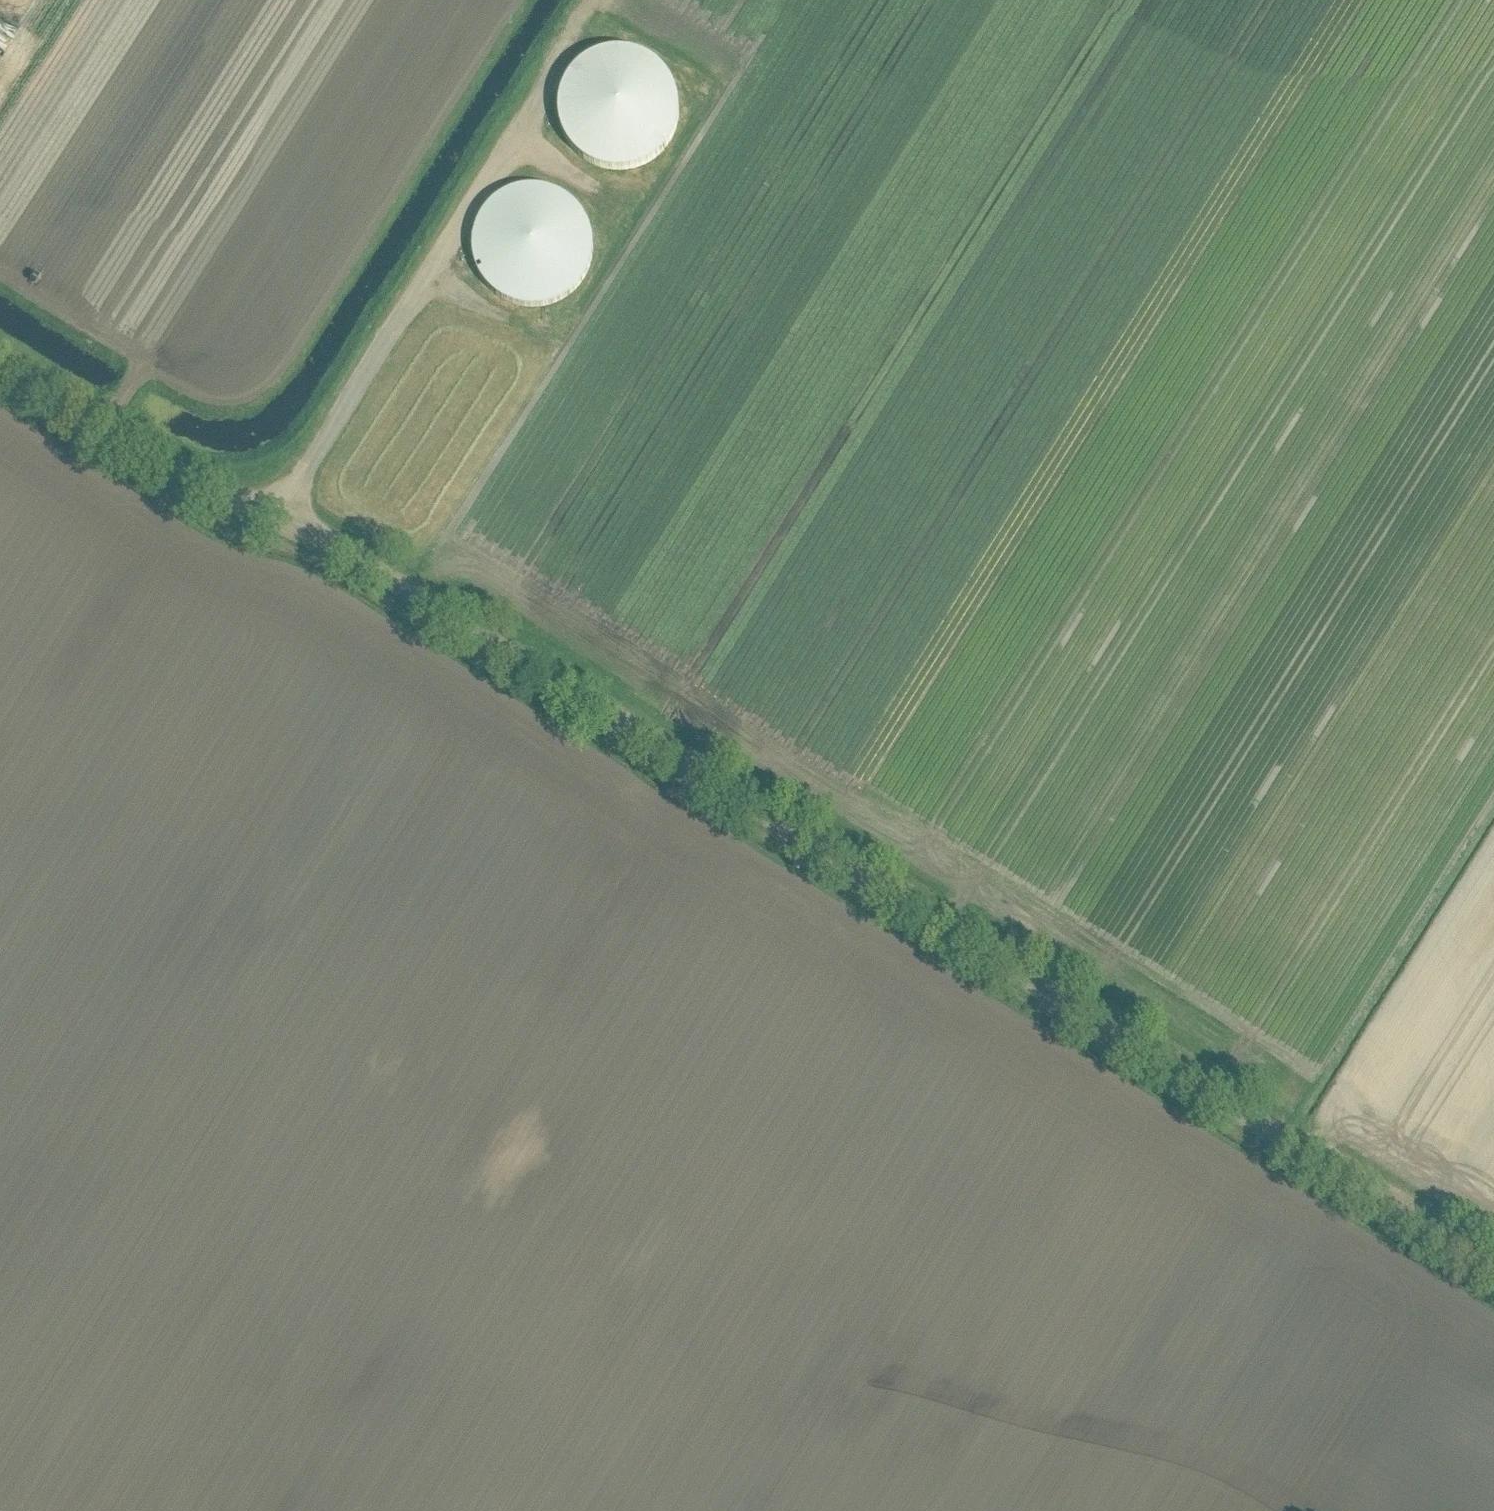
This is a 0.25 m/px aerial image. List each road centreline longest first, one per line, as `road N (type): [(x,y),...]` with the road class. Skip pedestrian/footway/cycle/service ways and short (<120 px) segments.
road 1 (unclassified): [(1493,1271),(357,557),(190,481),(0,362)]

